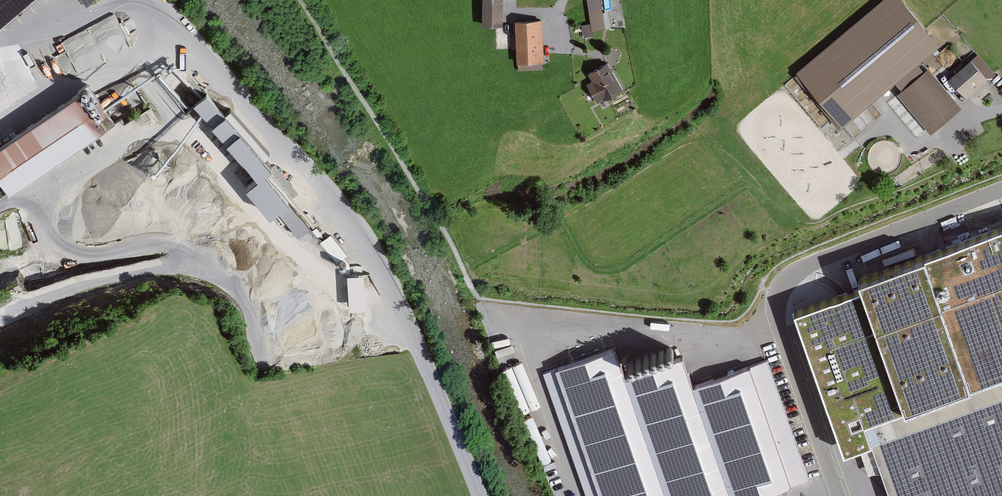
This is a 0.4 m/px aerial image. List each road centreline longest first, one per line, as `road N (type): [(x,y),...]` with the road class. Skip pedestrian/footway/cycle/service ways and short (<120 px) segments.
road 1 (unclassified): [(481,495),(375,245),(155,0)]
road 2 (residential): [(1001,187),(790,275),(780,291),(779,326)]
road 3 (residential): [(839,495),(779,326)]

